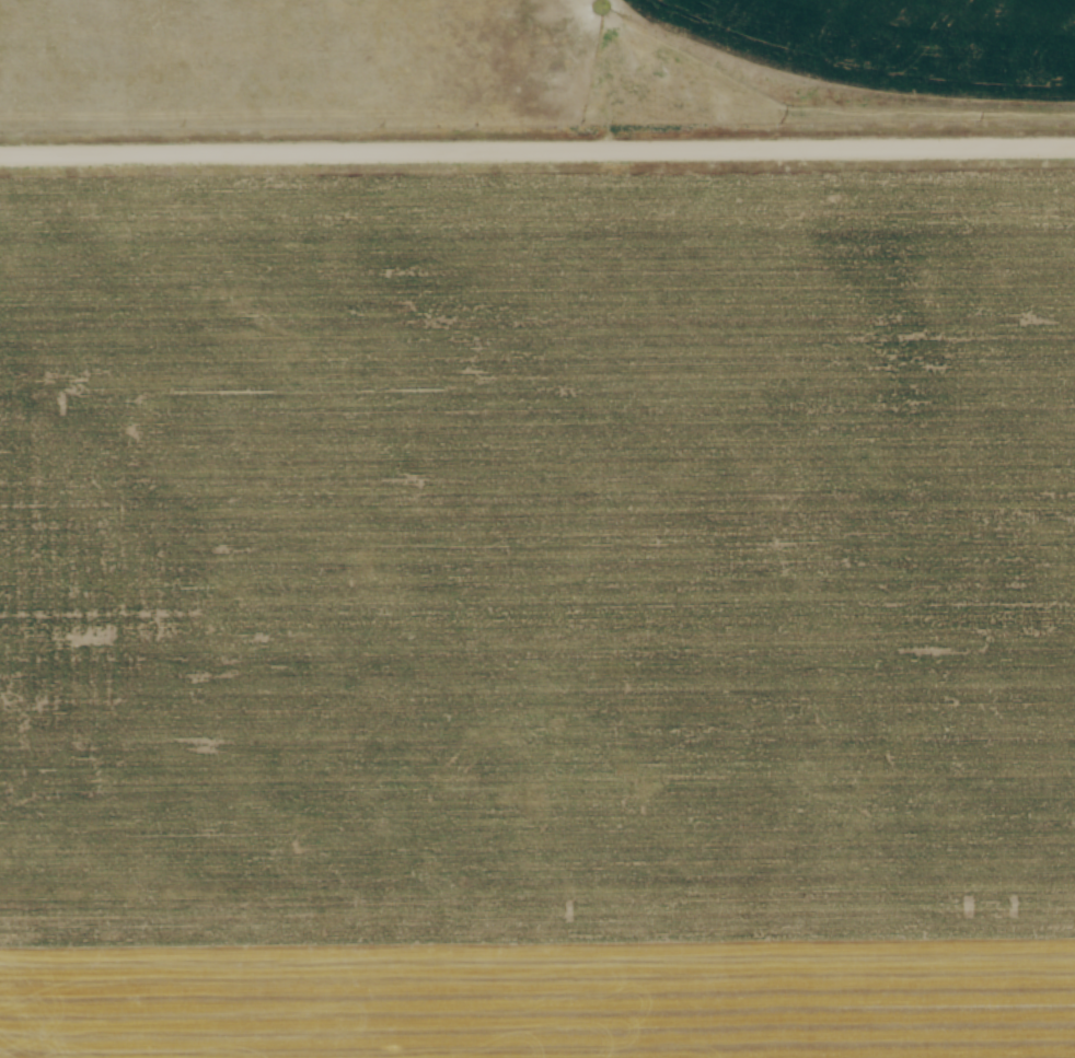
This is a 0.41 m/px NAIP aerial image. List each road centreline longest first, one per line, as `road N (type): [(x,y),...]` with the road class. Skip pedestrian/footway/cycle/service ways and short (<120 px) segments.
road 1 (tertiary): [(1074,147),(0,157)]

